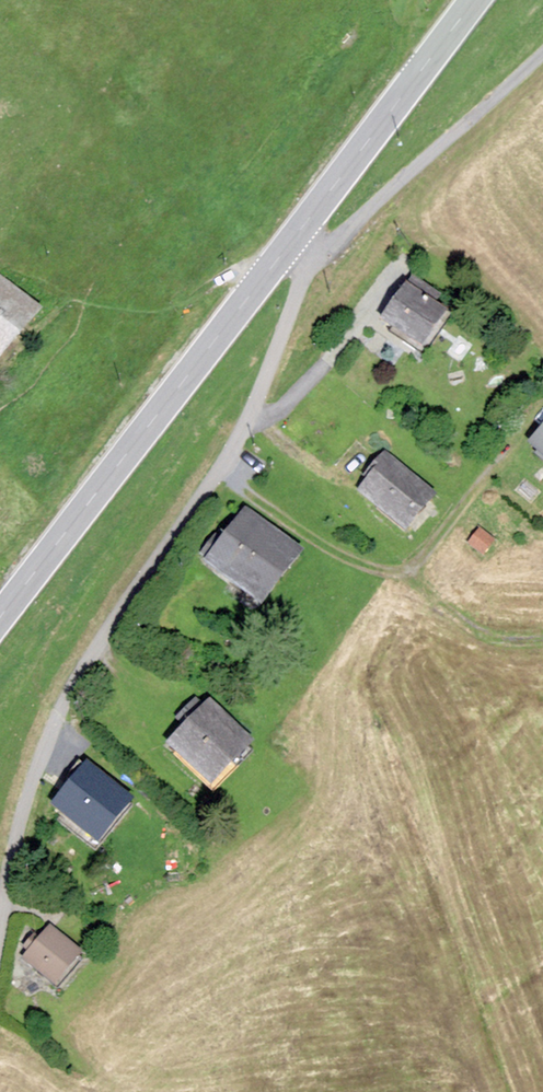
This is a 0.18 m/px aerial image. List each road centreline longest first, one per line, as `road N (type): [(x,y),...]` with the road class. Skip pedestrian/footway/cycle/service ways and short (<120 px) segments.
road 1 (unclassified): [(0,913),(14,837),(58,713),(248,418),(317,251),(297,235)]
road 2 (primary): [(0,616),(297,235)]
road 3 (primary): [(297,235),(473,0)]
road 4 (track): [(263,278),(231,271),(164,312),(85,301)]

